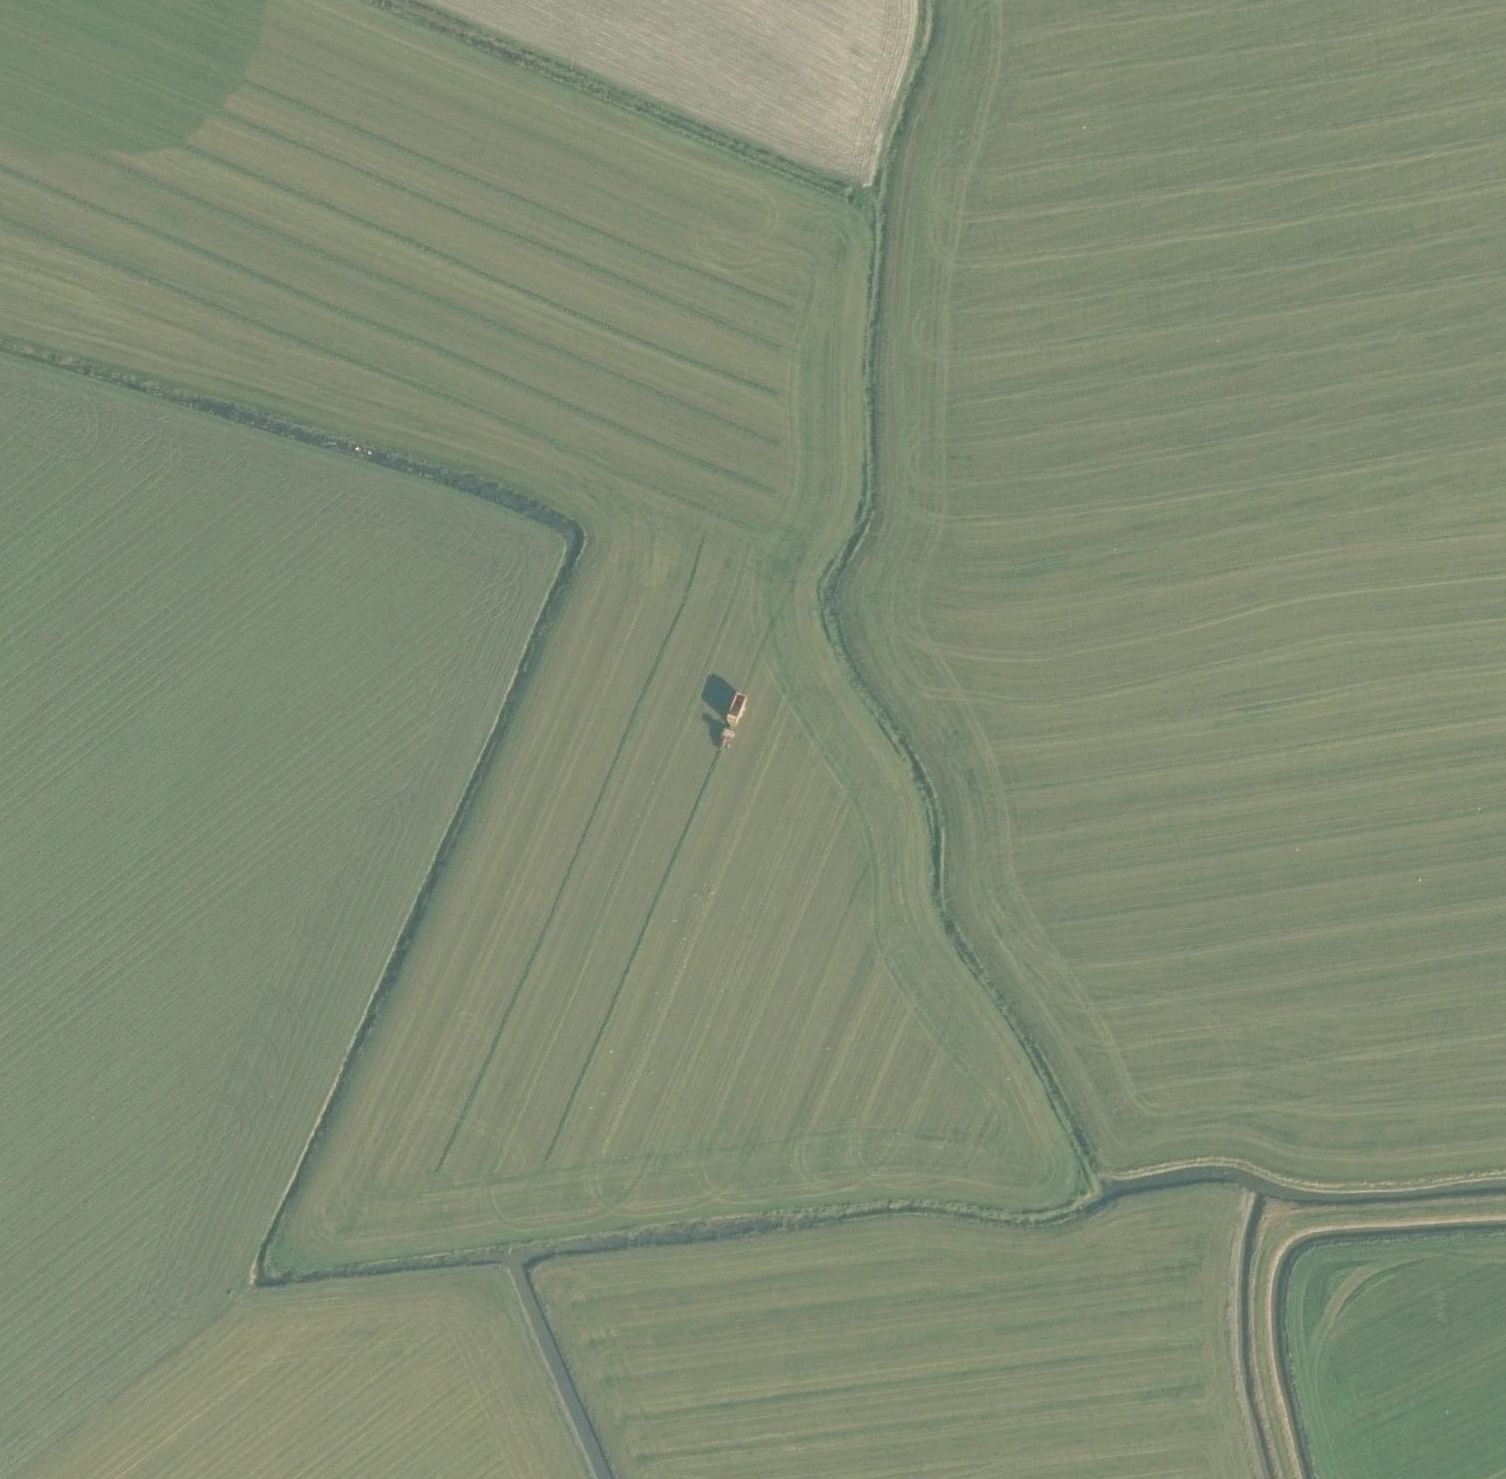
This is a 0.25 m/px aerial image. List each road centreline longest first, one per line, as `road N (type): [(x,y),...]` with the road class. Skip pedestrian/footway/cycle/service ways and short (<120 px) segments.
road 1 (track): [(1289,1478),(1259,1326),(1273,1242),(1293,1226),(1332,1218),(1505,1210)]

